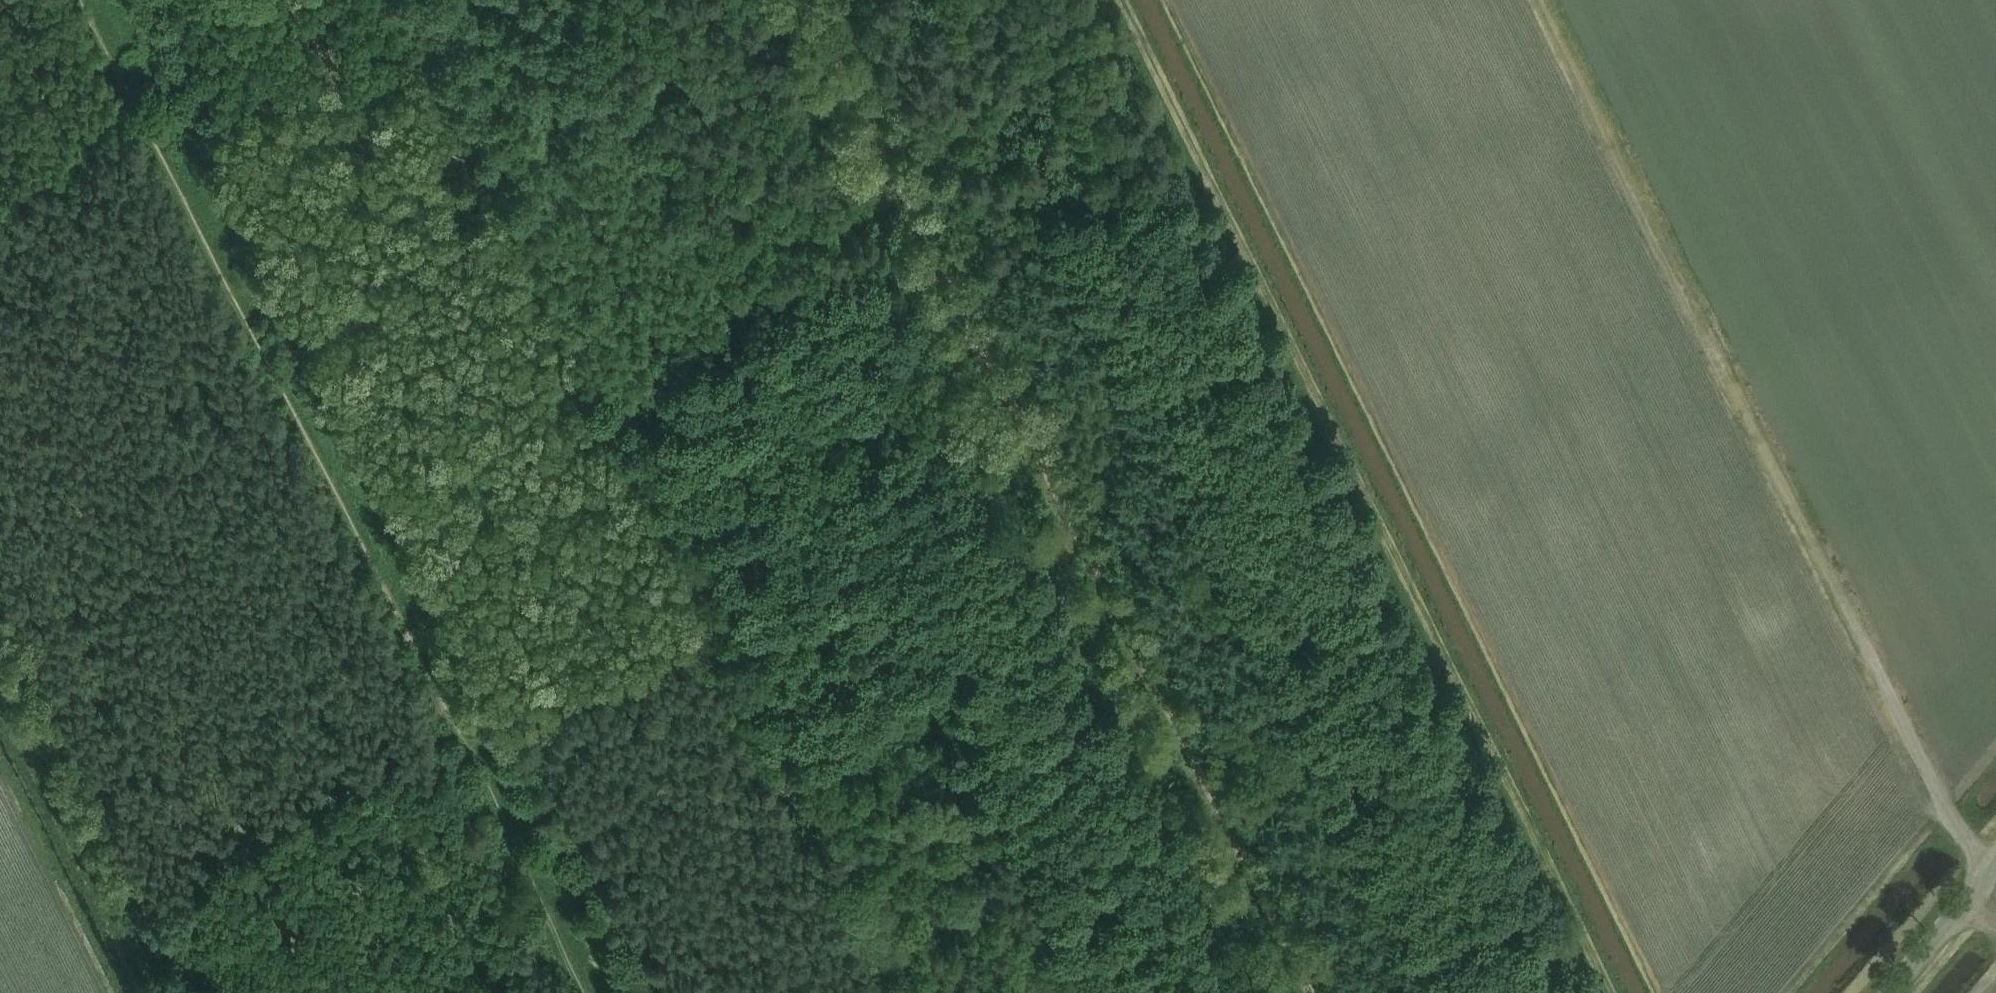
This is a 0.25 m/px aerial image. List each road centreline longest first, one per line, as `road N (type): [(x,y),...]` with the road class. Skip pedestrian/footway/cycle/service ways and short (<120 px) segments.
road 1 (unclassified): [(1891,992),(1995,867)]

